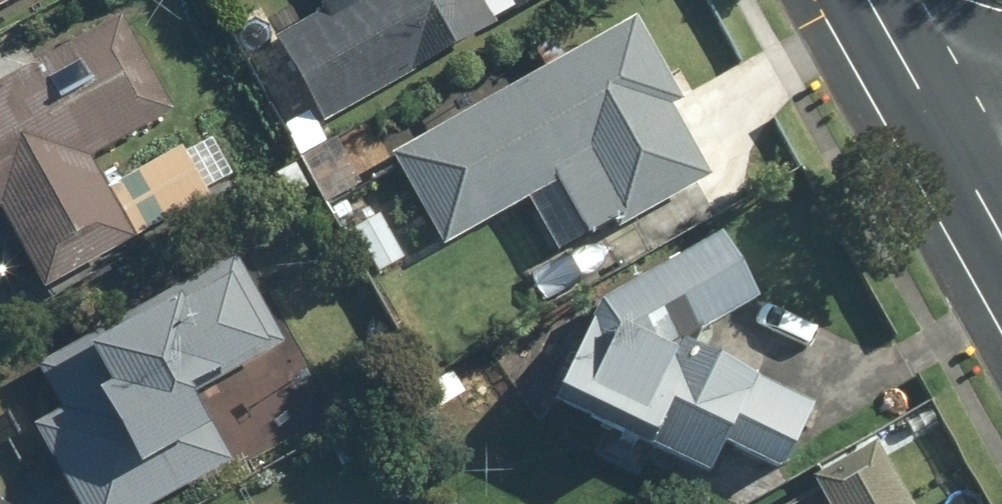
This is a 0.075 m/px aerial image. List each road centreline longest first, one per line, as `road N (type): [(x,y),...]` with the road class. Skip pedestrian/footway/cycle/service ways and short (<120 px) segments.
road 1 (tertiary): [(866,0),(958,161)]

